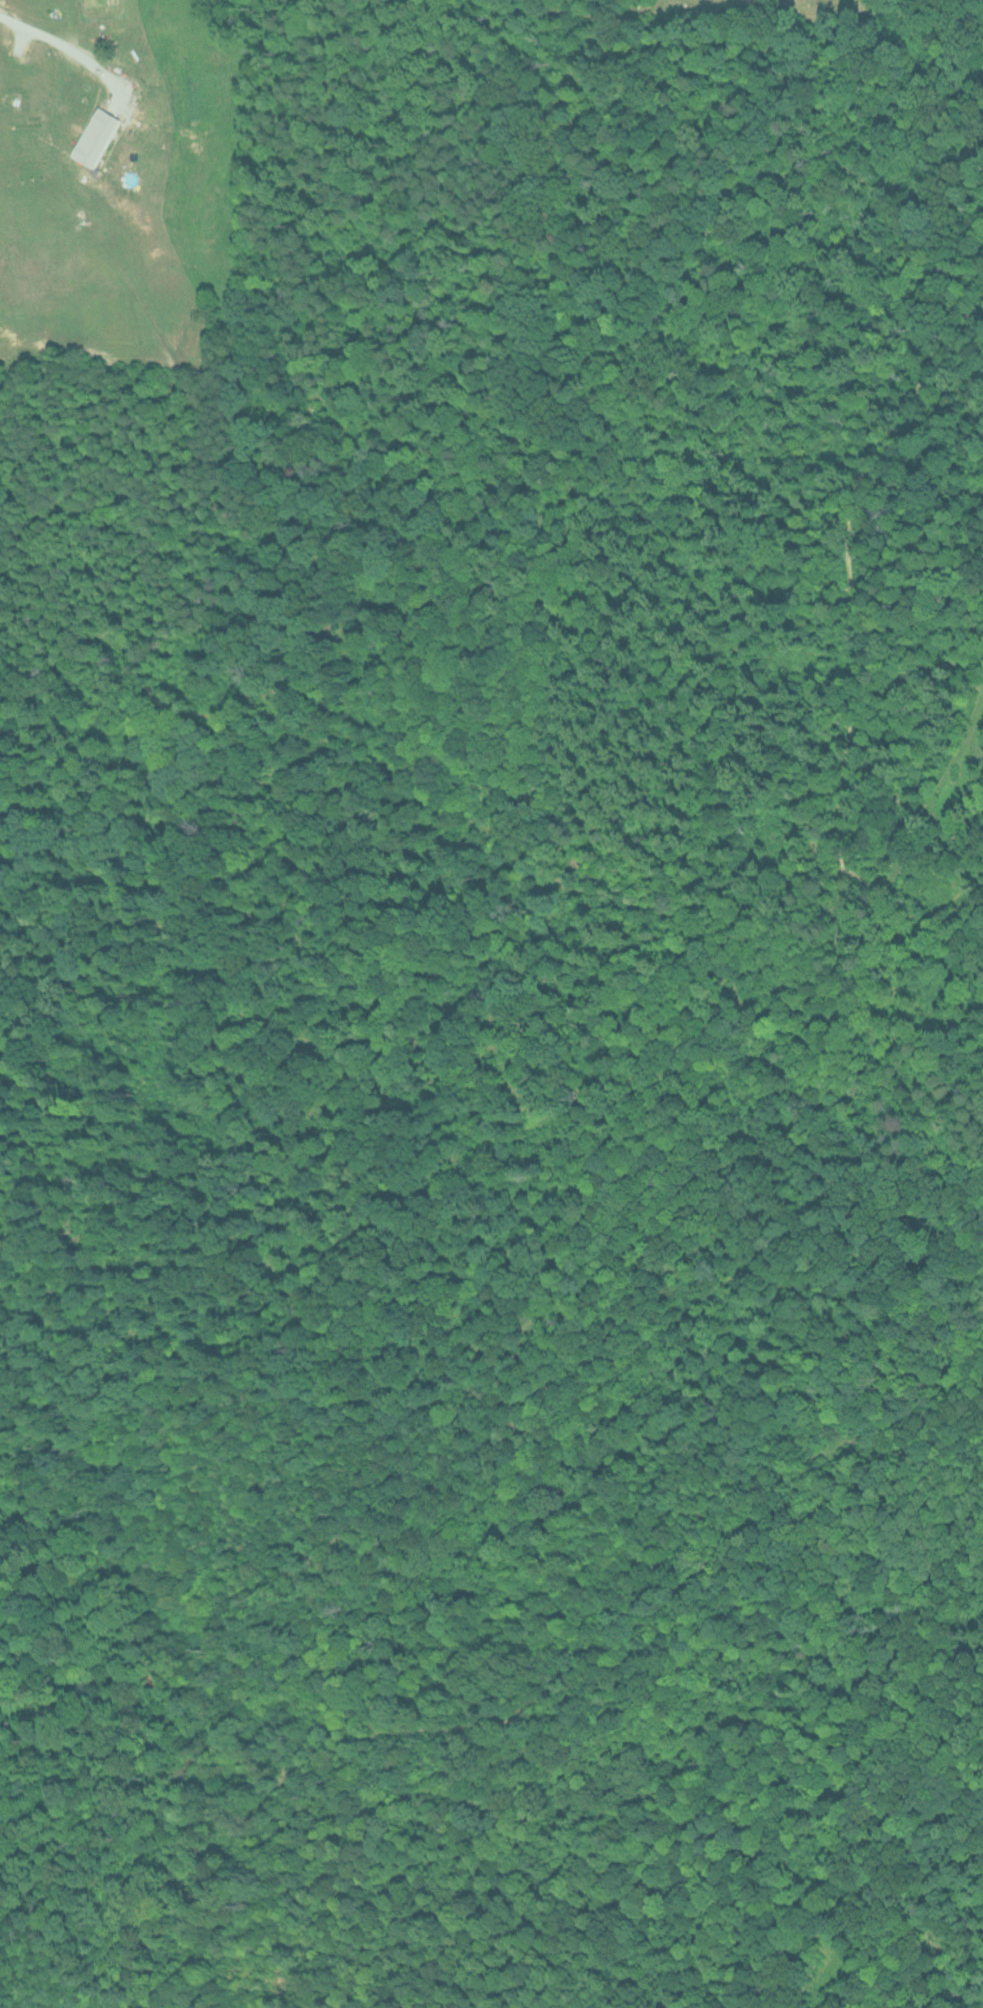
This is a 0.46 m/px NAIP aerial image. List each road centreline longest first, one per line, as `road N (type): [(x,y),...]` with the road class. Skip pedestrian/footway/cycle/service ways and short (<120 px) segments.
road 1 (residential): [(0,16),(83,56),(126,93)]

